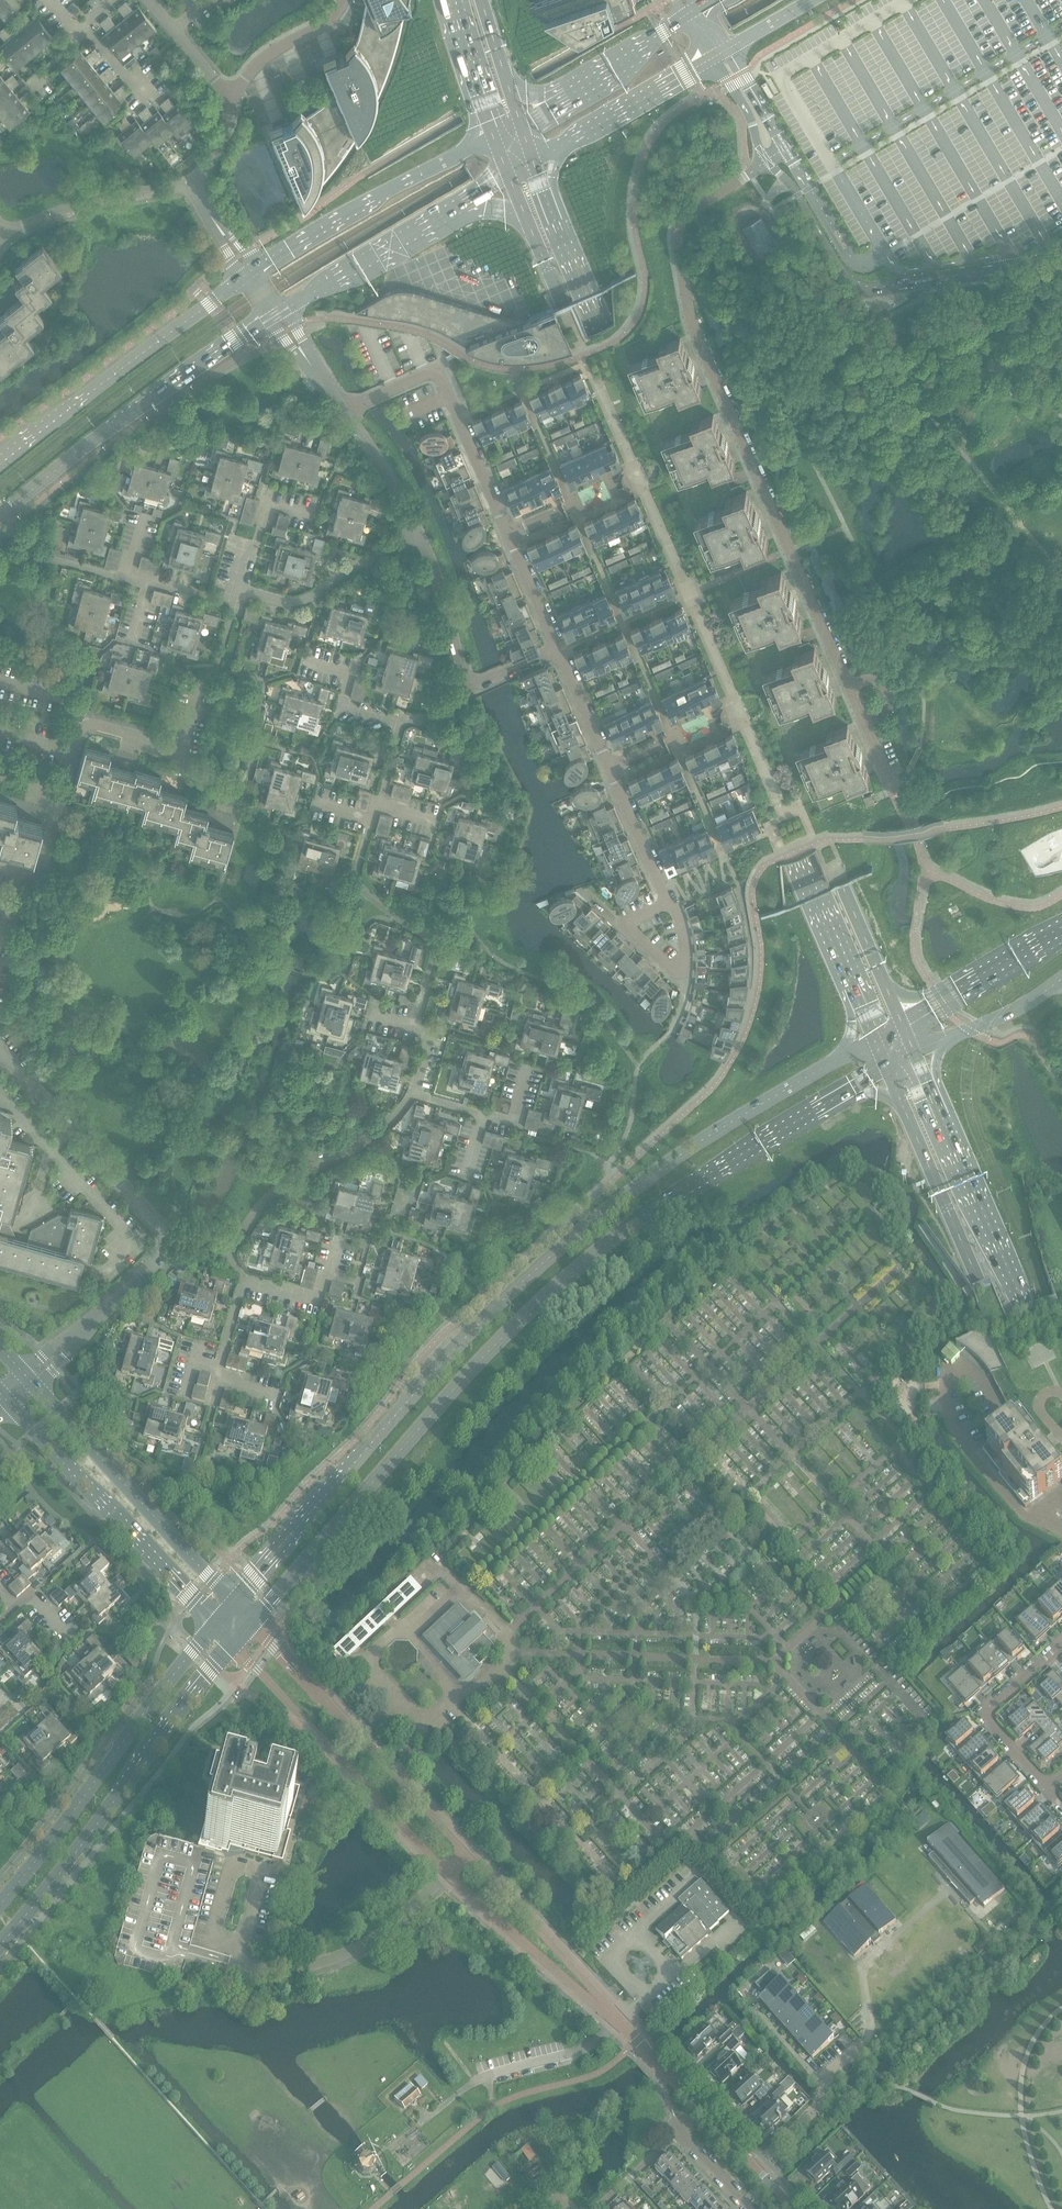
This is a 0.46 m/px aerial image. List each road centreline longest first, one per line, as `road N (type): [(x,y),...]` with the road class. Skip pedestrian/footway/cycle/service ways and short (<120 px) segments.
road 1 (primary): [(900,1024),(560,232)]
road 2 (primary): [(529,225),(851,988)]
road 3 (secondary): [(840,1057),(669,1163),(518,1283),(234,1603)]
road 4 (secondary): [(253,1623),(492,1348),(591,1256),(680,1191),(817,1110)]
road 5 (residential): [(850,688),(691,321),(677,244),(686,216),(766,162)]
road 6 (tertiary): [(601,2005),(253,1623)]
road 7 (tertiary): [(235,1645),(448,1874),(601,2005)]
road 8 (residential): [(344,410),(437,369),(558,650)]
road 9 (secondary): [(0,1945),(235,1645)]
road 10 (primary): [(903,1106),(981,1286),(1061,1438)]
road 11 (secondary): [(214,1624),(0,1903)]
road 12 (secondary): [(0,517),(277,313)]
road 13 (secondary): [(249,272),(0,465)]
road 14 (residential): [(1061,1529),(1024,1515),(965,1447),(945,1399),(952,1364),(979,1373),(1009,1425)]
road 15 (tertiary): [(7,1400),(214,1624)]
road 16 (tertiary): [(234,1603),(29,1379)]
road 17 (primary): [(1061,1385),(941,1116)]
road 18 (residential): [(558,650),(668,902)]
road 19 (residential): [(180,757),(97,725),(82,729),(43,864),(30,882)]
road 20 (residential): [(0,1050),(176,1246)]
road 21 (residential): [(231,1253),(281,1190),(375,1136),(413,1095)]
road 22 (secondary): [(462,152),(249,272)]
road 23 (tertiary): [(756,2167),(601,2005)]
road 24 (secondary): [(277,313),(462,204)]
road 25 (residential): [(1061,1643),(982,1714),(1046,1788)]
road 26 (residential): [(238,589),(283,602),(313,595),(418,531)]
road 27 (residential): [(29,1379),(176,1246)]
road 28 (residential): [(194,184),(9,230)]
road 29 (secondary): [(1061,927),(900,1024)]
road 30 (secondary): [(559,148),(715,57)]
road 31 (residential): [(867,2040),(826,2076),(822,2100),(756,2167)]
road 32 (residential): [(467,683),(418,531)]
road 33 (residential): [(344,0),(320,28),(271,52),(233,100)]
road 34 (residential): [(245,1279),(320,1300),(341,1235)]
road 35 (residential): [(403,723),(342,705),(351,673),(304,659)]
road 36 (secondary): [(685,16),(567,96)]
road 37 (residential): [(418,531),(344,410)]
road 38 (residential): [(766,162),(787,149),(728,50)]
road 39 (residential): [(238,589),(272,503),(316,515)]
road 40 (residential): [(233,100),(149,0)]
road 41 (secondary): [(947,1038),(1029,1003),(1061,979)]

